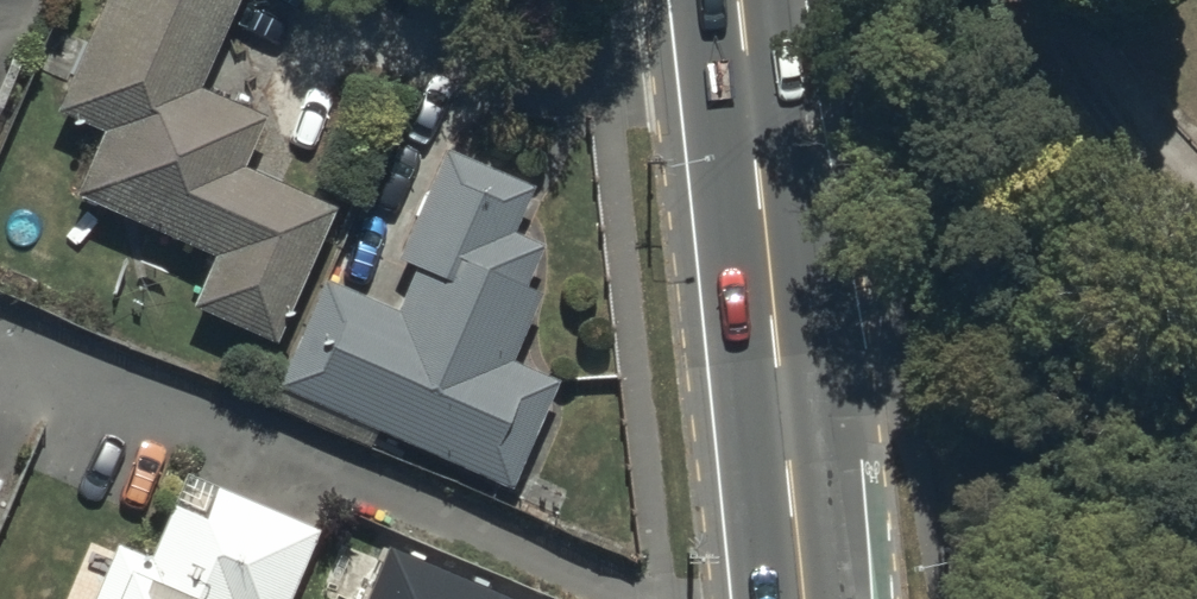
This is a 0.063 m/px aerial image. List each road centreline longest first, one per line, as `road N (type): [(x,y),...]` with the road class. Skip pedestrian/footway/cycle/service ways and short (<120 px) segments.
road 1 (secondary): [(738,0),(773,336)]
road 2 (tertiary): [(773,336),(853,598)]
road 3 (secondary): [(773,336),(799,598)]

